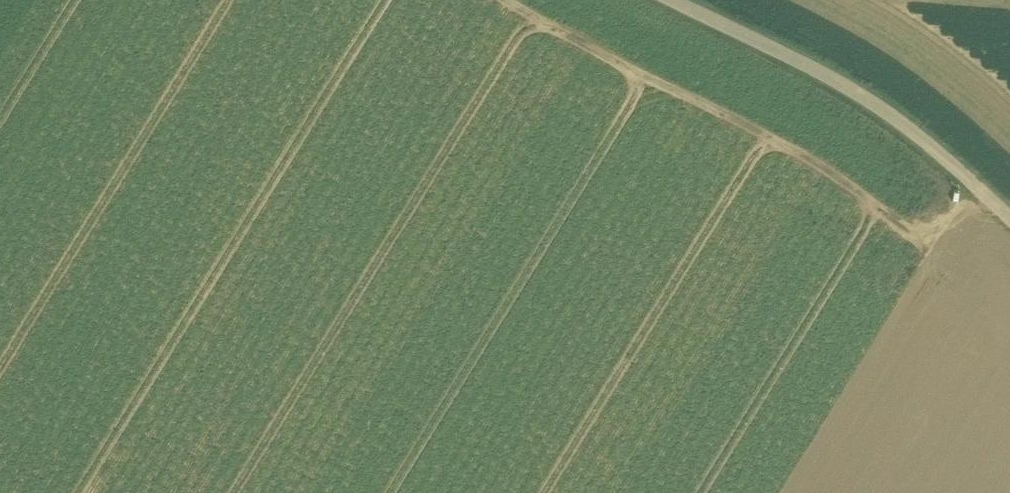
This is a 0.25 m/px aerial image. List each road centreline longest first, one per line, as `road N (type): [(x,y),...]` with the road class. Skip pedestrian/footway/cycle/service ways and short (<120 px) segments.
road 1 (unclassified): [(665,0),(870,100),(1009,216)]

